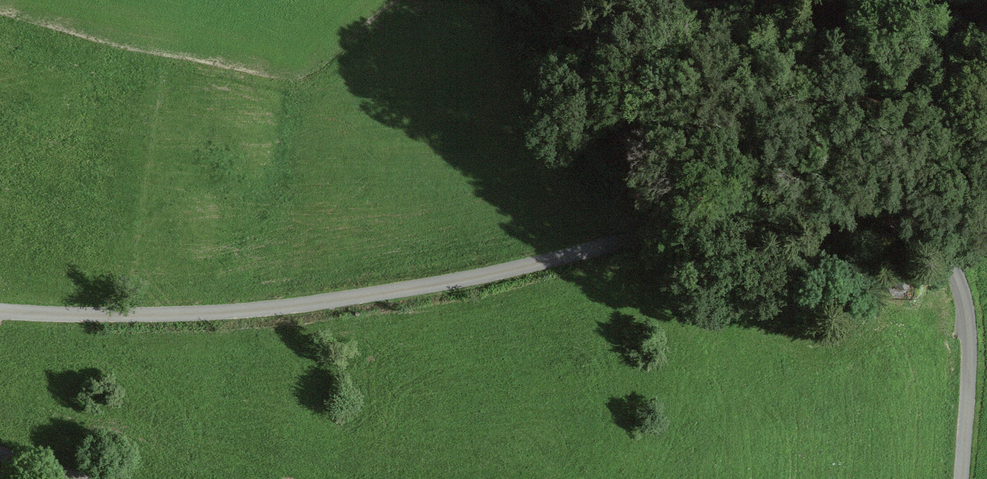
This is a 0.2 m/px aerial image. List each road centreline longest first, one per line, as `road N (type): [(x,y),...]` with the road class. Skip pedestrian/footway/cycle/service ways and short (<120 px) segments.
road 1 (track): [(0,311),(157,314),(309,303),(455,280),(730,216),(829,205)]
road 2 (track): [(935,242),(956,280),(968,326),(963,478)]

